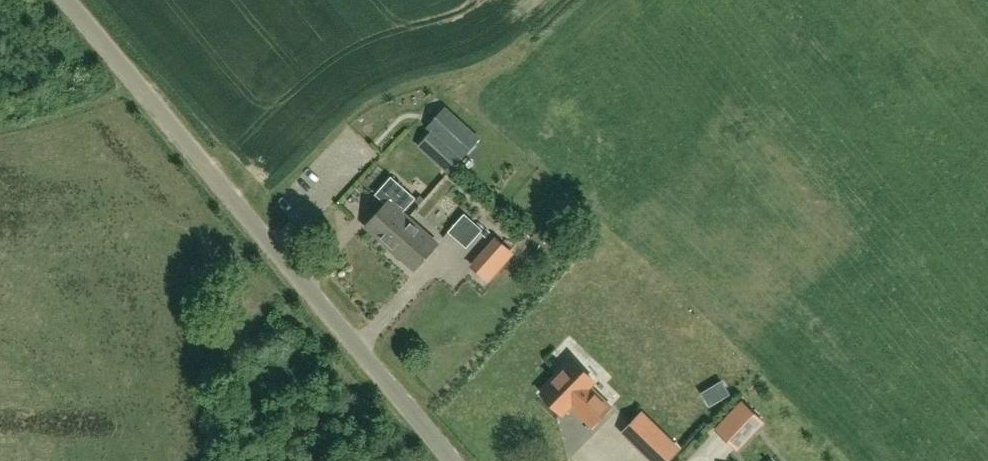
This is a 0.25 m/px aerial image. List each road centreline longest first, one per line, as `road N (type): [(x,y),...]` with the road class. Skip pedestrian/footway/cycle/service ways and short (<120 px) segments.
road 1 (unclassified): [(453,460),(68,0)]

